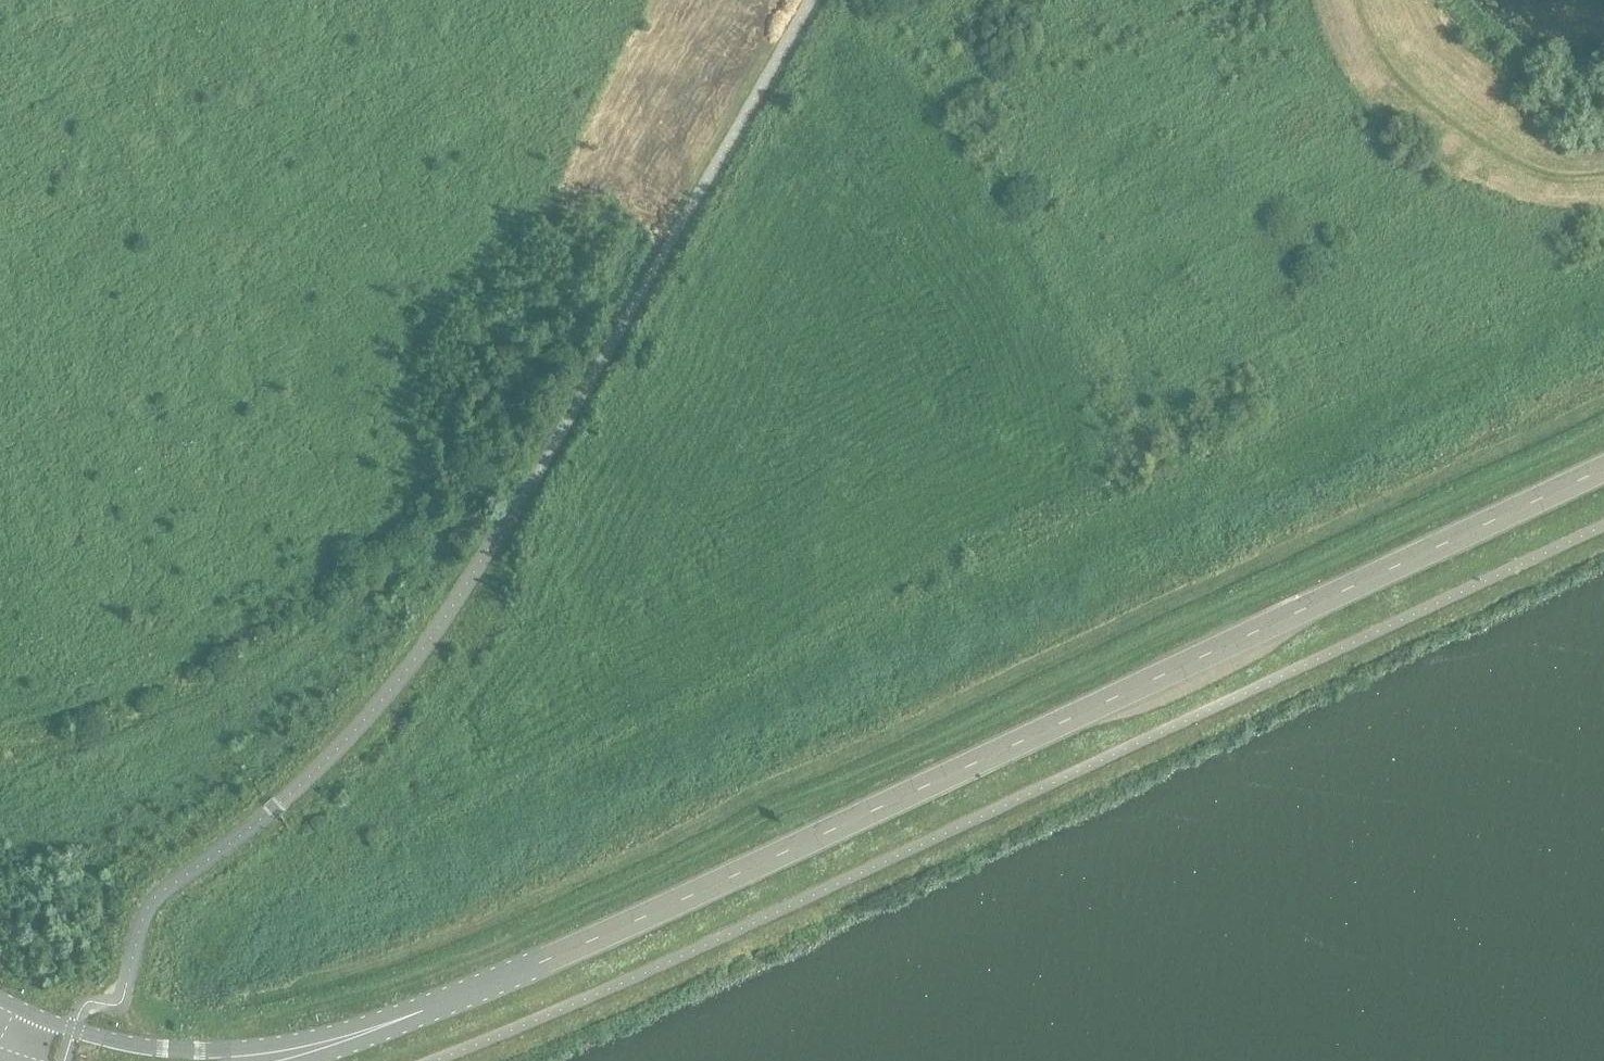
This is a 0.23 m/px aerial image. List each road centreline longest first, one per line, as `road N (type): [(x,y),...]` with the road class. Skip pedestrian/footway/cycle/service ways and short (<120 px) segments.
road 1 (tertiary): [(396,1022),(1065,727),(1603,476)]
road 2 (tertiary): [(396,1022),(288,1044),(182,1050),(73,1031),(17,1007)]

